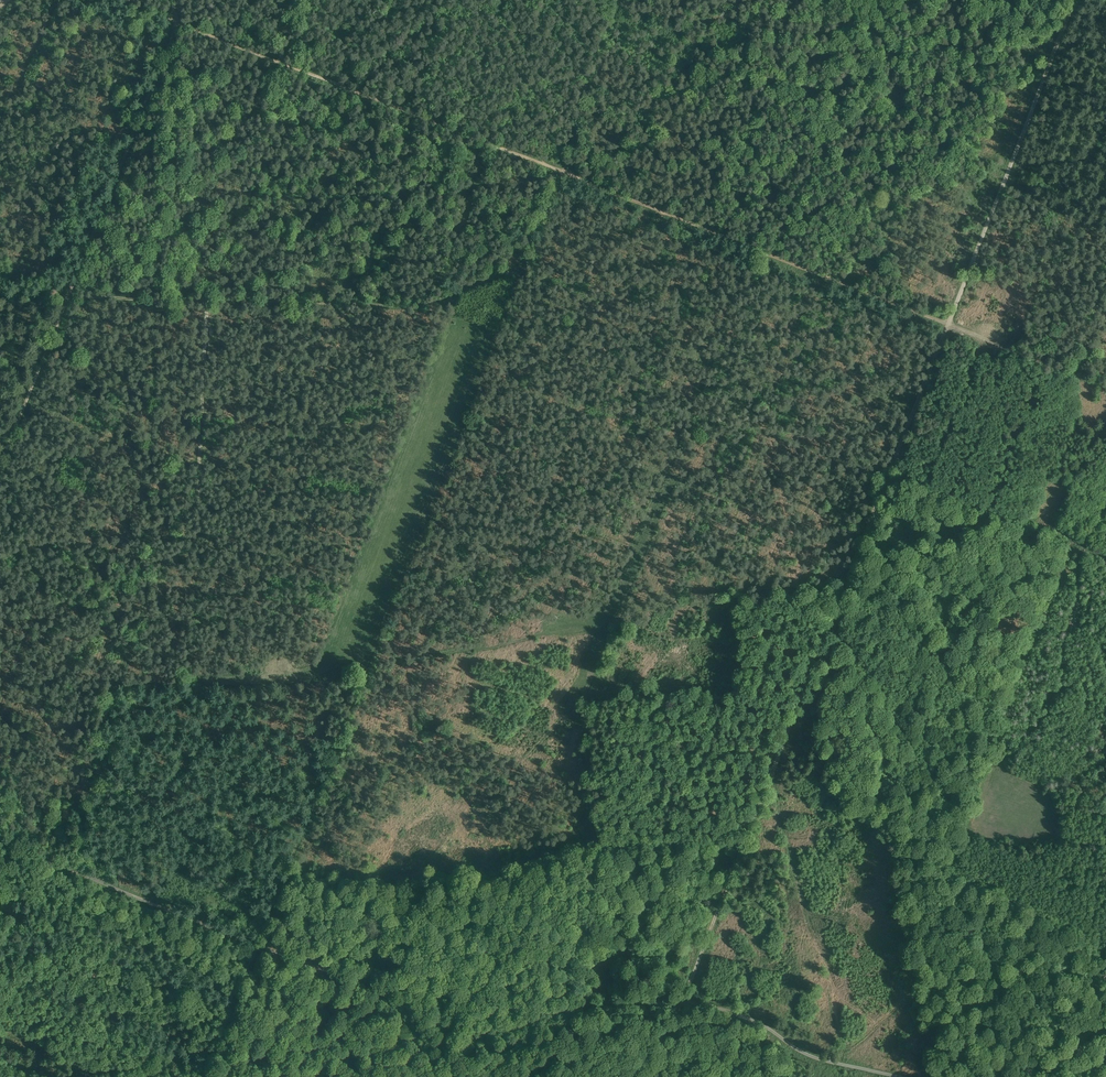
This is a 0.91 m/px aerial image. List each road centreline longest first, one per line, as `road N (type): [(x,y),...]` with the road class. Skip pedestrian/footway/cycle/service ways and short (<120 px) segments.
road 1 (track): [(686,1003),(949,325)]
road 2 (track): [(0,468),(178,21)]
road 3 (track): [(686,1003),(574,1004),(431,1043),(379,994),(251,944)]
road 4 (track): [(70,297),(401,304),(443,297),(525,260)]
road 5 (track): [(178,21),(564,172)]
road 6 (track): [(564,172),(949,325)]
road 7 (track): [(949,325),(1073,0)]
road 8 (track): [(251,944),(0,842)]
road 9 (track): [(886,1076),(818,1060),(742,1015),(686,1003)]
road 10 (track): [(564,172),(626,0)]
road 11 (track): [(949,325),(1105,386)]
road 12 (track): [(199,1076),(251,944)]

